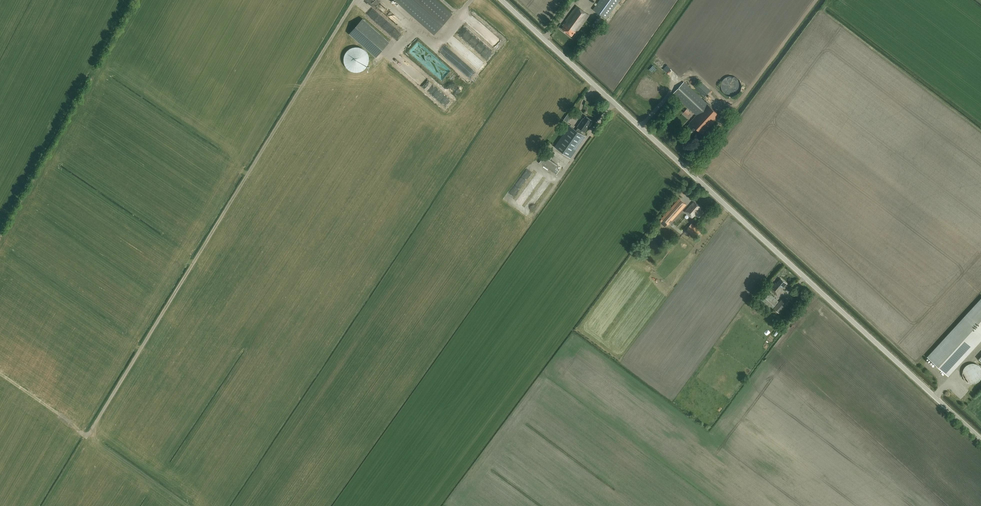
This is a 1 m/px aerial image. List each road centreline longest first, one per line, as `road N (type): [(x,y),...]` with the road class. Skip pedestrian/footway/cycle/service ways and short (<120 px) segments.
road 1 (unclassified): [(980,438),(501,0)]

